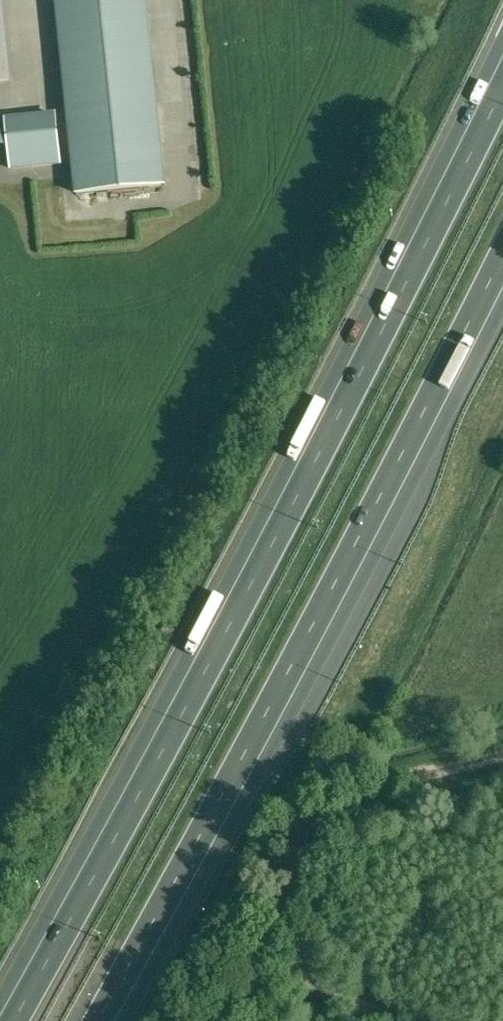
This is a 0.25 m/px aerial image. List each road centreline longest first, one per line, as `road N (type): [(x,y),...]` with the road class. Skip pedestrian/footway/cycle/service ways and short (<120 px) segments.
road 1 (motorway): [(502,75),(195,673),(4,1020)]
road 2 (motorway): [(106,1020),(502,270)]
road 3 (track): [(291,962),(386,784)]
road 4 (unclassified): [(261,1020),(291,962),(401,1020)]
road 5 (track): [(386,784),(502,751)]

